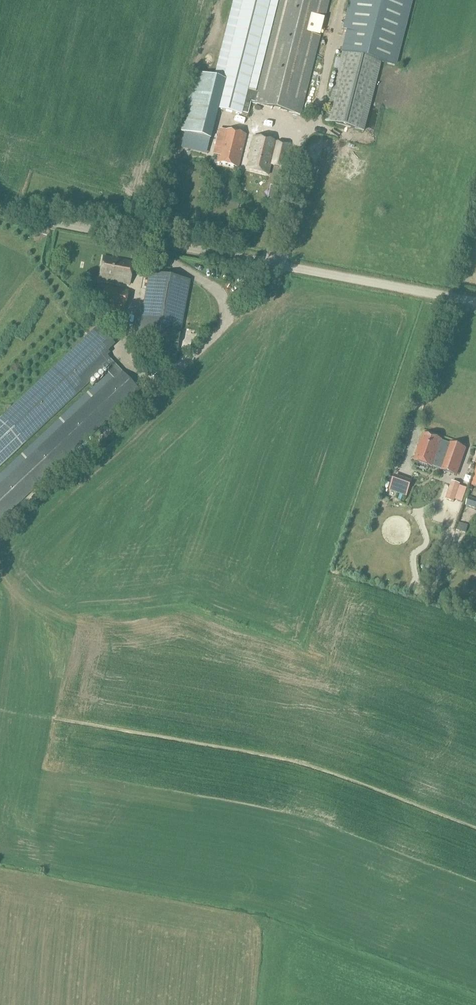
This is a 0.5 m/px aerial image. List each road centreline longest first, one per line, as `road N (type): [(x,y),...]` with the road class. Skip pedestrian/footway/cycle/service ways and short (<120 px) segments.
road 1 (unclassified): [(475,301),(0,210)]

